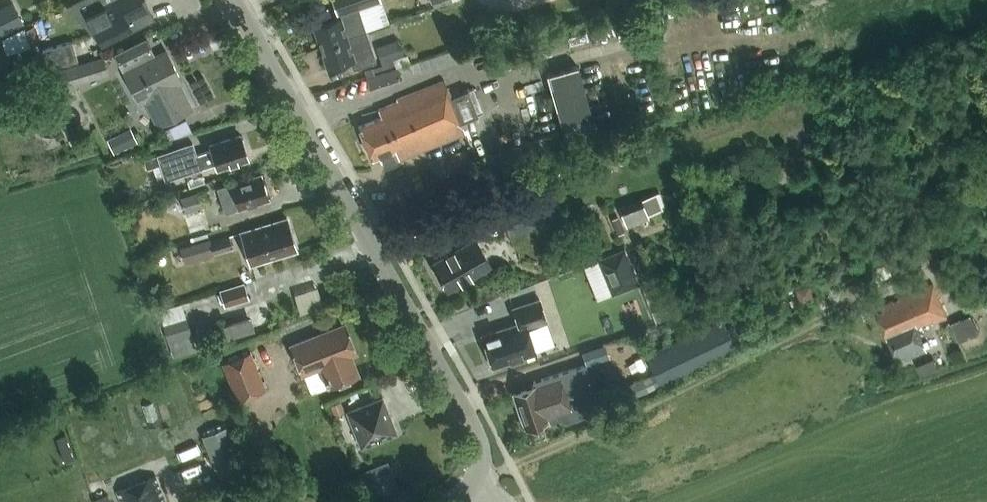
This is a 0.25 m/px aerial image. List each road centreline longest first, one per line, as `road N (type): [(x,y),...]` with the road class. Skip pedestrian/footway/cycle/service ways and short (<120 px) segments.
road 1 (unclassified): [(479,495),(476,445),(461,406),(230,0)]

